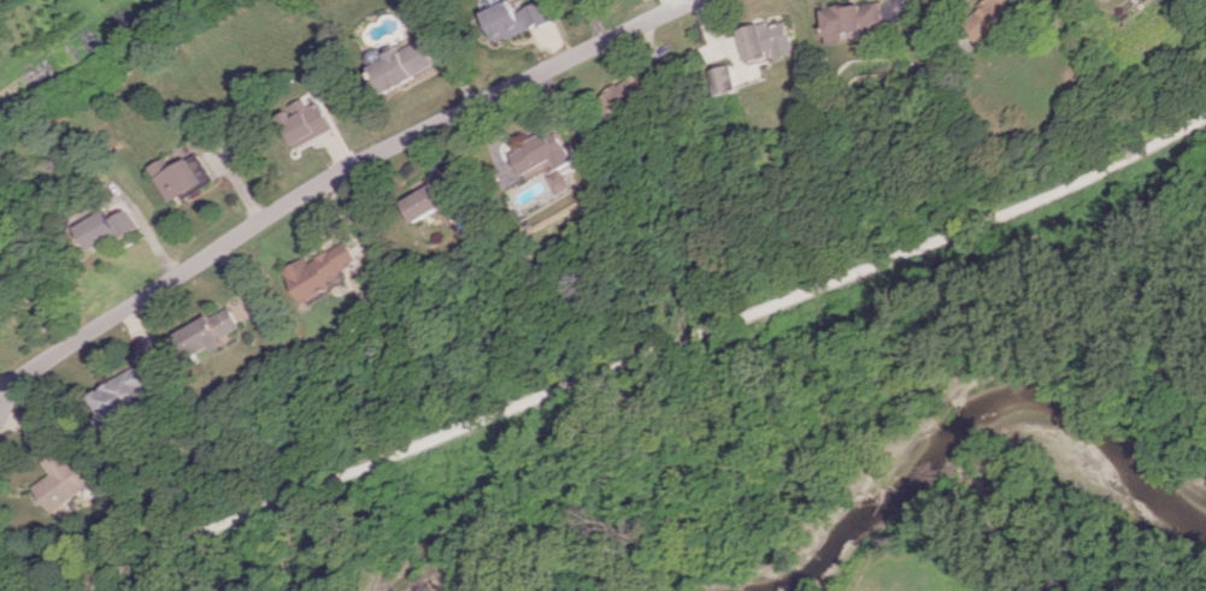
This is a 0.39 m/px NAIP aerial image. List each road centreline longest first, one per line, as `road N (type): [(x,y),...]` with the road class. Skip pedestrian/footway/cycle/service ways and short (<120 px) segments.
road 1 (residential): [(693,0),(281,203),(0,390)]

